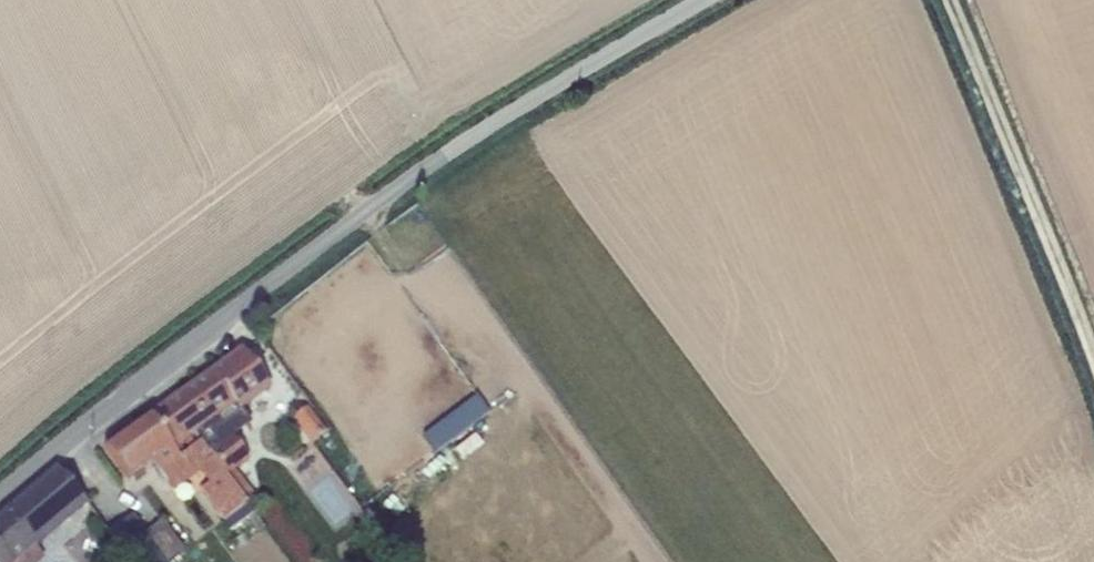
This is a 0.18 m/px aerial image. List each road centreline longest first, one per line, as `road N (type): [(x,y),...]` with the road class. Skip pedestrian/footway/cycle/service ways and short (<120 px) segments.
road 1 (unclassified): [(698,0),(532,95),(364,211),(0,500)]
road 2 (track): [(1093,370),(945,0)]

